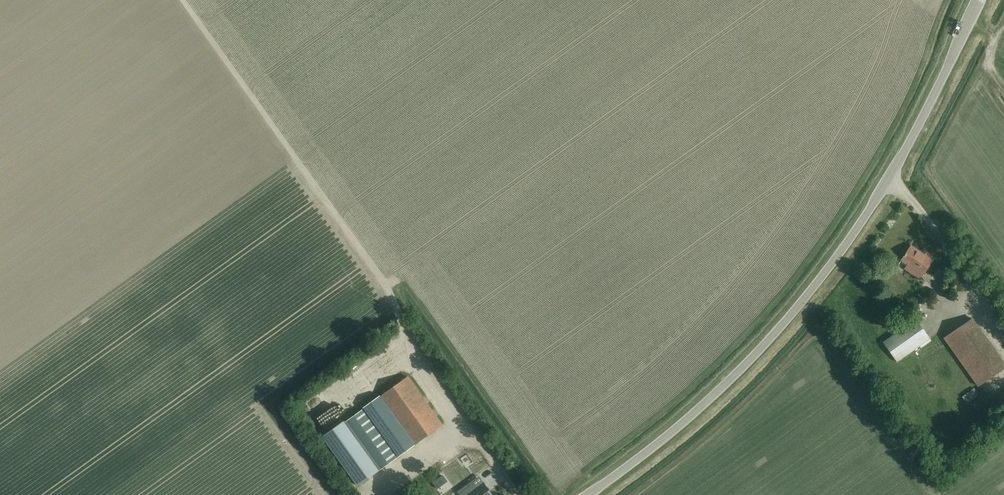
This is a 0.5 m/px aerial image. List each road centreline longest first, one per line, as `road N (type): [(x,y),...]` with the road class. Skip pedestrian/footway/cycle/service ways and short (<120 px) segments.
road 1 (unclassified): [(590,494),(664,440),(766,341),(848,239),(891,175),(979,0)]
road 2 (track): [(182,0),(387,286),(414,356),(521,494)]

